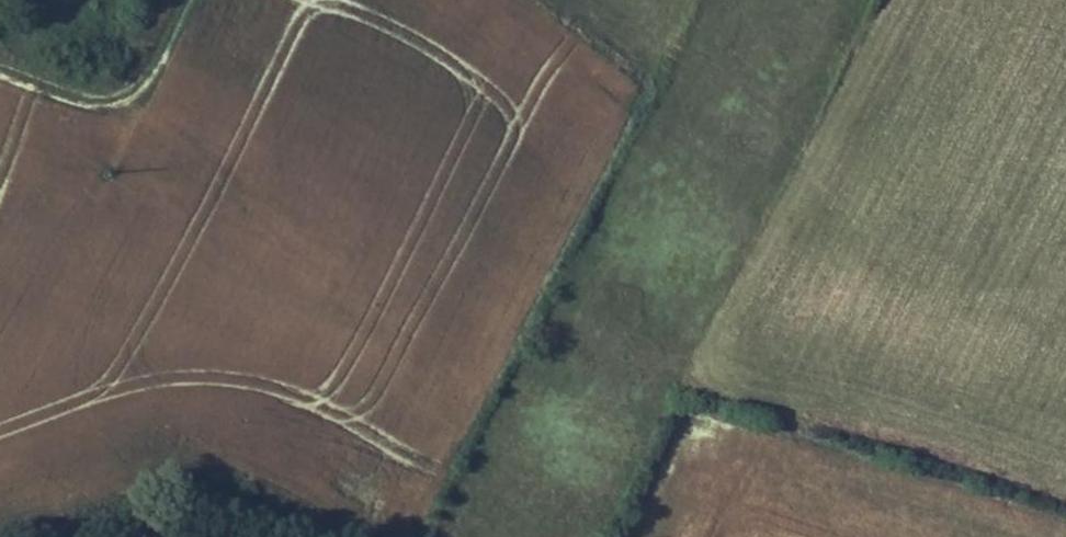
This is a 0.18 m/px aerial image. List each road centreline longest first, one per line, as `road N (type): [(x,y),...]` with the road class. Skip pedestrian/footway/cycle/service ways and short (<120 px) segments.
road 1 (track): [(179,0),(133,89),(103,101),(0,63)]

